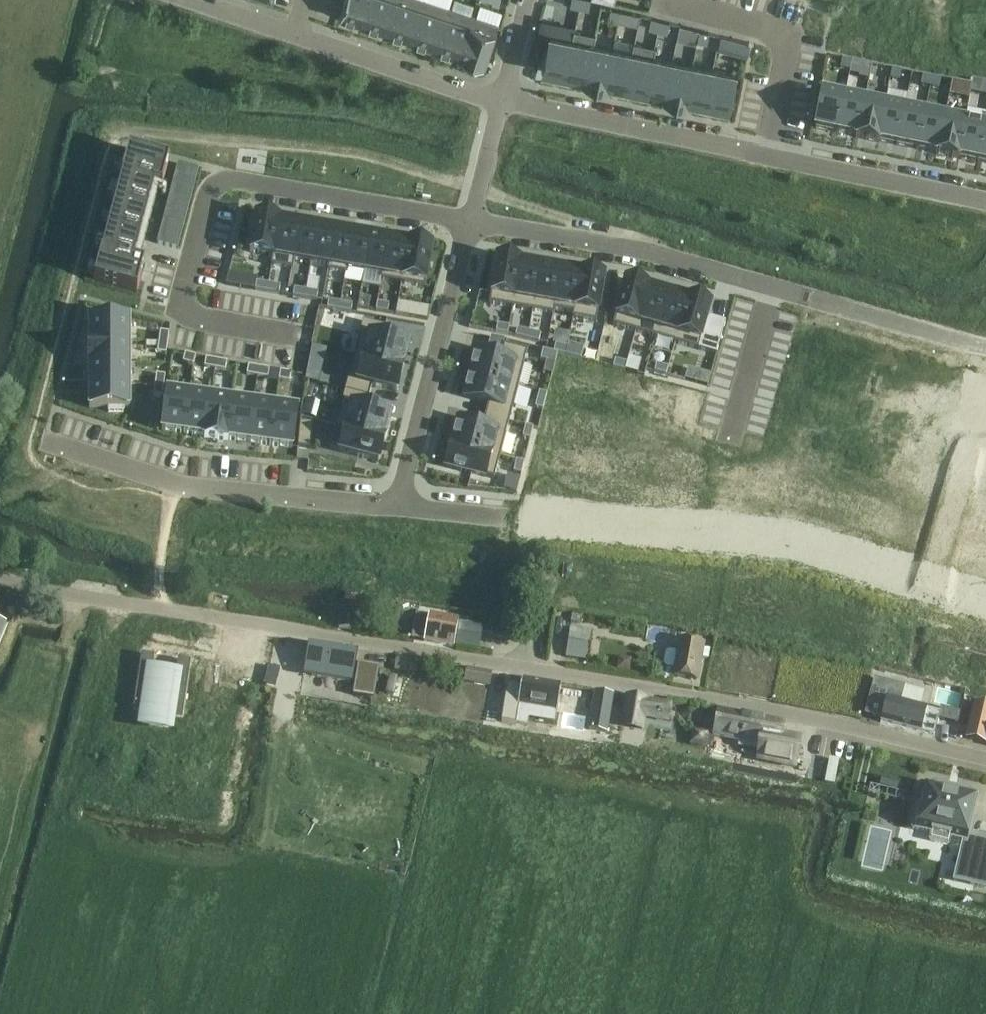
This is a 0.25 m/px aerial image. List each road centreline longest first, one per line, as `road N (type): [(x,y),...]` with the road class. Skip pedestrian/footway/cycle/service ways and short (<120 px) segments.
road 1 (residential): [(985,757),(837,721),(56,593),(0,575)]
road 2 (residential): [(397,506),(766,534),(985,597)]
road 3 (residential): [(471,220),(595,239),(985,347)]
road 4 (residential): [(985,199),(500,103)]
road 5 (residential): [(47,439),(181,485),(397,506)]
road 6 (residential): [(500,103),(181,0)]
road 7 (residential): [(397,506),(471,220)]
road 8 (residential): [(224,181),(471,220)]

